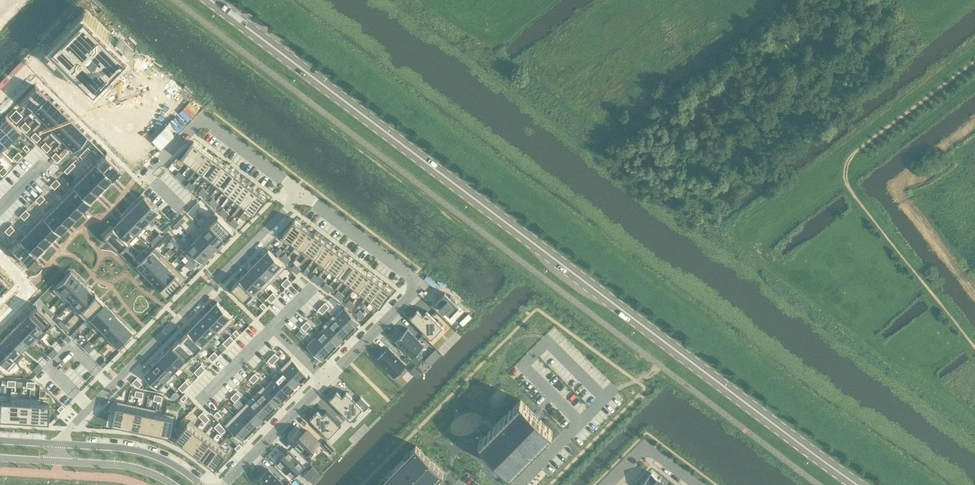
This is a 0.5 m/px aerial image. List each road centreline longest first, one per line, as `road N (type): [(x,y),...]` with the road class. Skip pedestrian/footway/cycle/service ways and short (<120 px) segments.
road 1 (primary): [(857,484),(211,0)]
road 2 (residential): [(303,192),(58,444)]
road 3 (residential): [(223,484),(424,284)]
road 4 (residential): [(0,98),(40,57),(152,163)]
road 5 (residential): [(152,163),(208,122),(303,192)]
road 6 (residential): [(303,192),(424,284)]
road 7 (tertiary): [(200,484),(151,454),(58,444)]
road 8 (residential): [(519,484),(611,390)]
road 9 (residential): [(606,484),(643,445),(697,484)]
road 10 (tertiary): [(58,461),(136,468),(174,484)]

